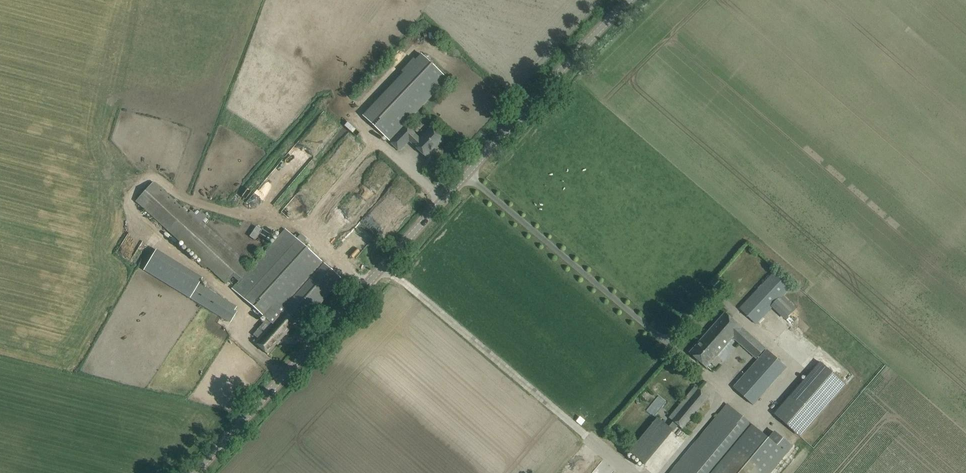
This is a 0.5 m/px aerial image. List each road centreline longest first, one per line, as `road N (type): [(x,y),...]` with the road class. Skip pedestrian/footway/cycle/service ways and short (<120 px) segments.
road 1 (tertiary): [(199,472),(627,0)]

